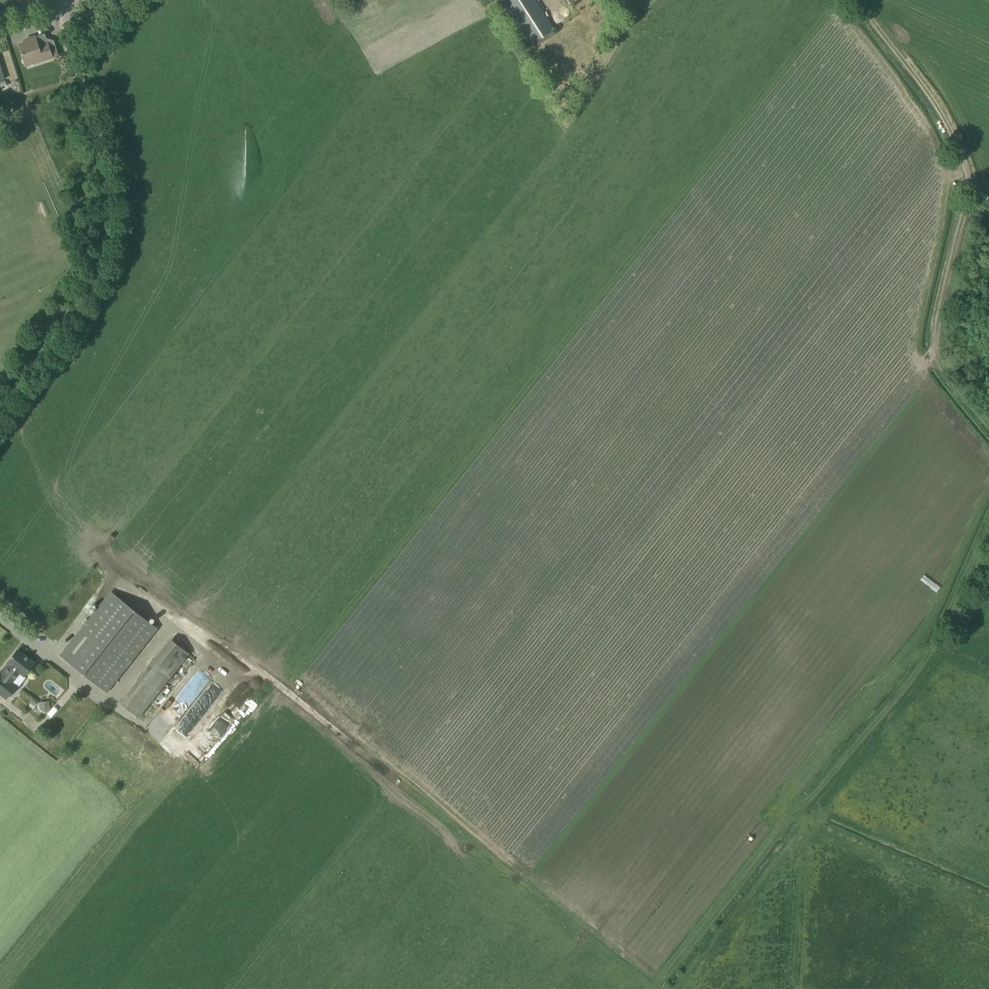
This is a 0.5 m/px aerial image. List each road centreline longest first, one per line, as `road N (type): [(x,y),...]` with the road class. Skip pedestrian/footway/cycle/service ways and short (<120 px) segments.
road 1 (unclassified): [(0,416),(98,280),(108,251),(112,191),(83,81)]
road 2 (track): [(988,526),(922,669),(809,800)]
road 3 (track): [(968,202),(933,359),(988,427)]
road 4 (track): [(968,202),(961,155),(856,0)]

